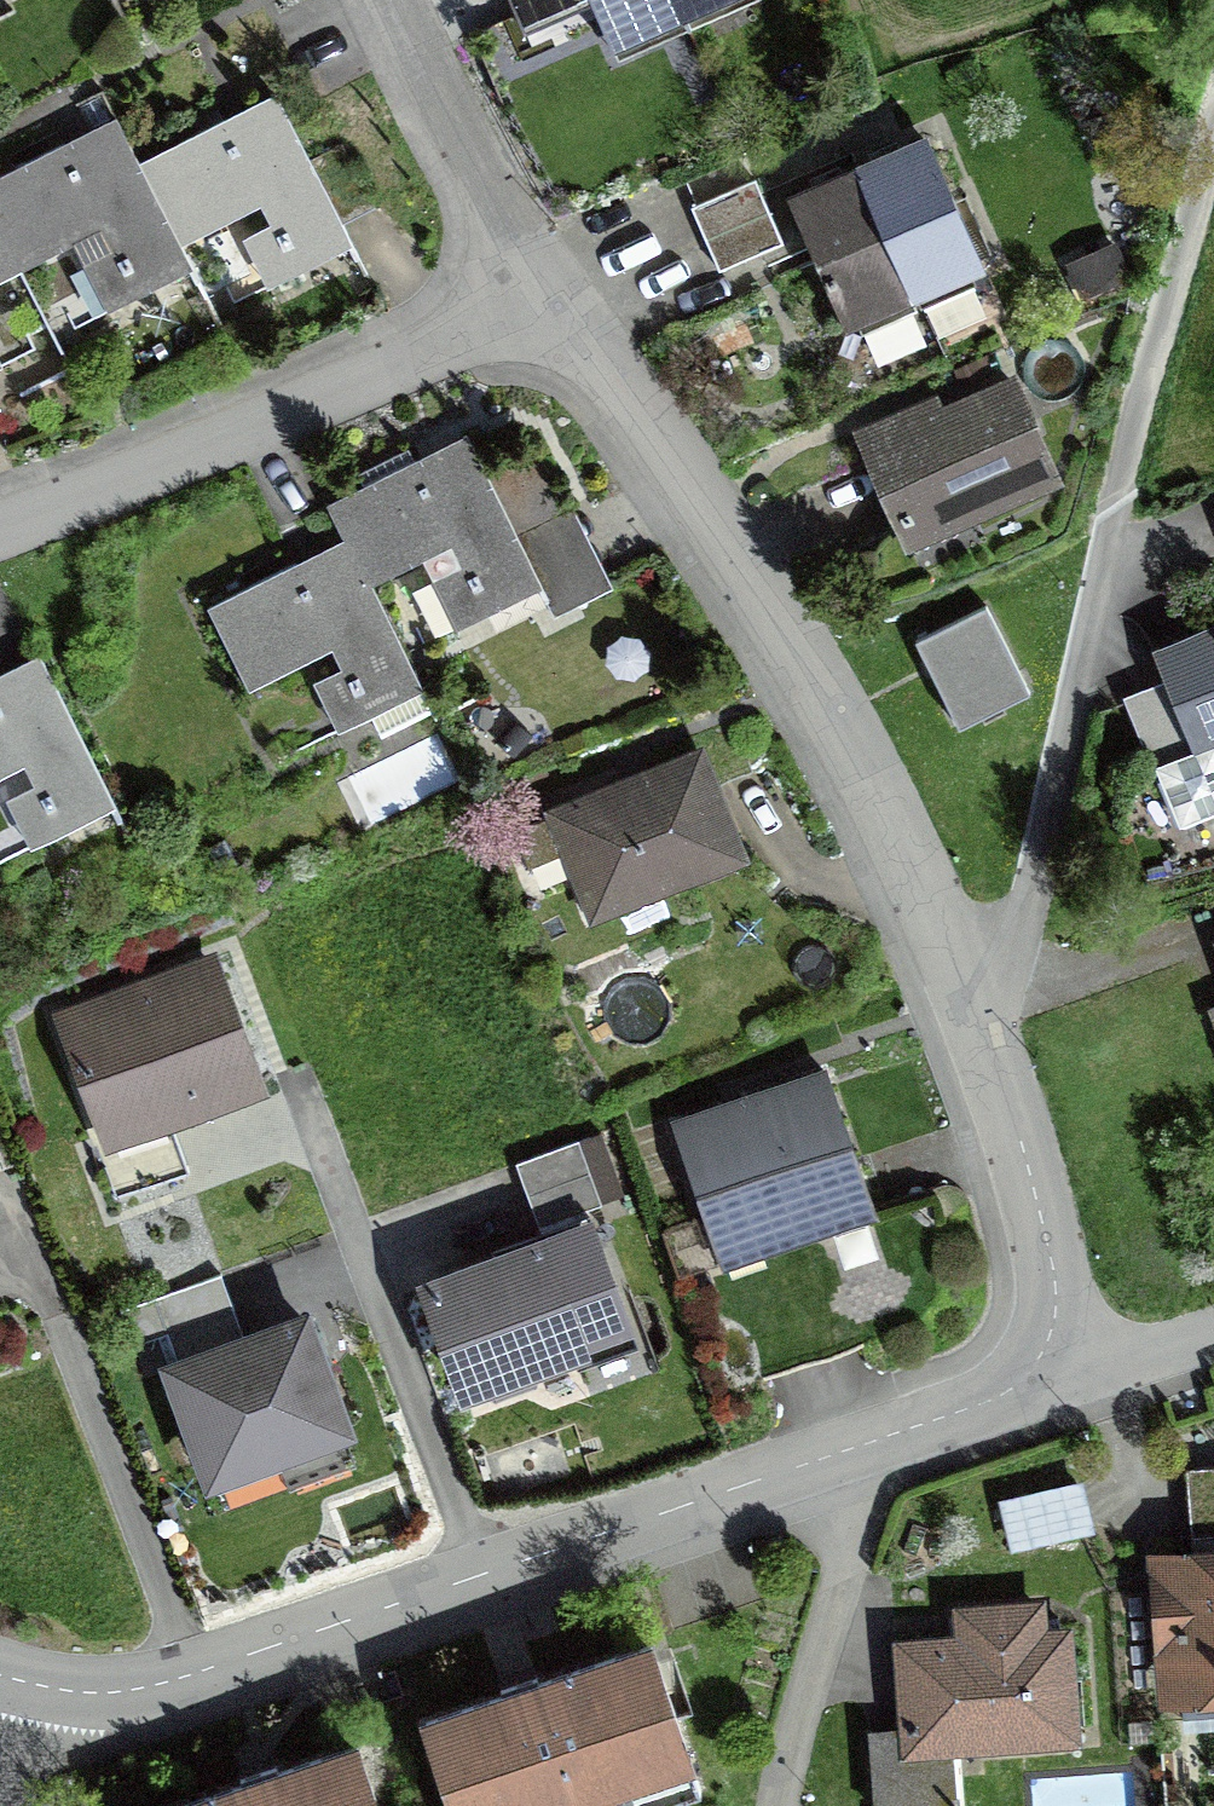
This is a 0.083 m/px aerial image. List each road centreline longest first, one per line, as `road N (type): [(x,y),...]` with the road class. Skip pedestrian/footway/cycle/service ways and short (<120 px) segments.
road 1 (residential): [(0,1675),(91,1693),(165,1683),(866,1446)]
road 2 (residential): [(981,1026),(817,697),(552,304)]
road 3 (residential): [(981,1026),(1032,894),(1173,259)]
road 4 (residential): [(0,527),(552,304)]
road 5 (residential): [(779,1805),(866,1446)]
road 6 (residential): [(552,304),(399,0)]
road 7 (residential): [(1048,1343),(1054,1265),(981,1026)]
road 8 (residential): [(866,1446),(998,1399),(1024,1382),(1048,1343)]
road 9 (residential): [(1048,1343),(1121,1356),(1213,1335)]
road 10 (track): [(1173,259),(1213,117)]

